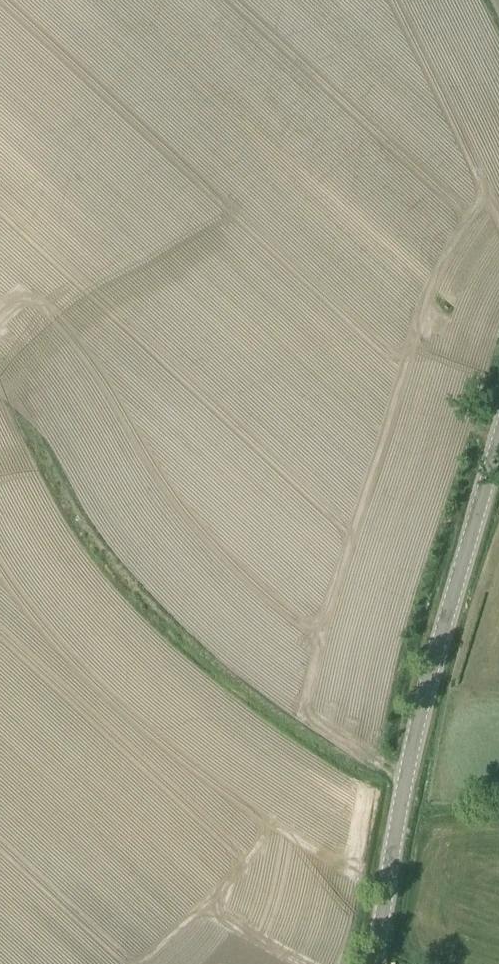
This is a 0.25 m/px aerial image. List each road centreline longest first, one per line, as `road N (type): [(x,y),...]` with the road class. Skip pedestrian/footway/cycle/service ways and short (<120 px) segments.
road 1 (tertiary): [(377,963),(424,696),(498,442)]

